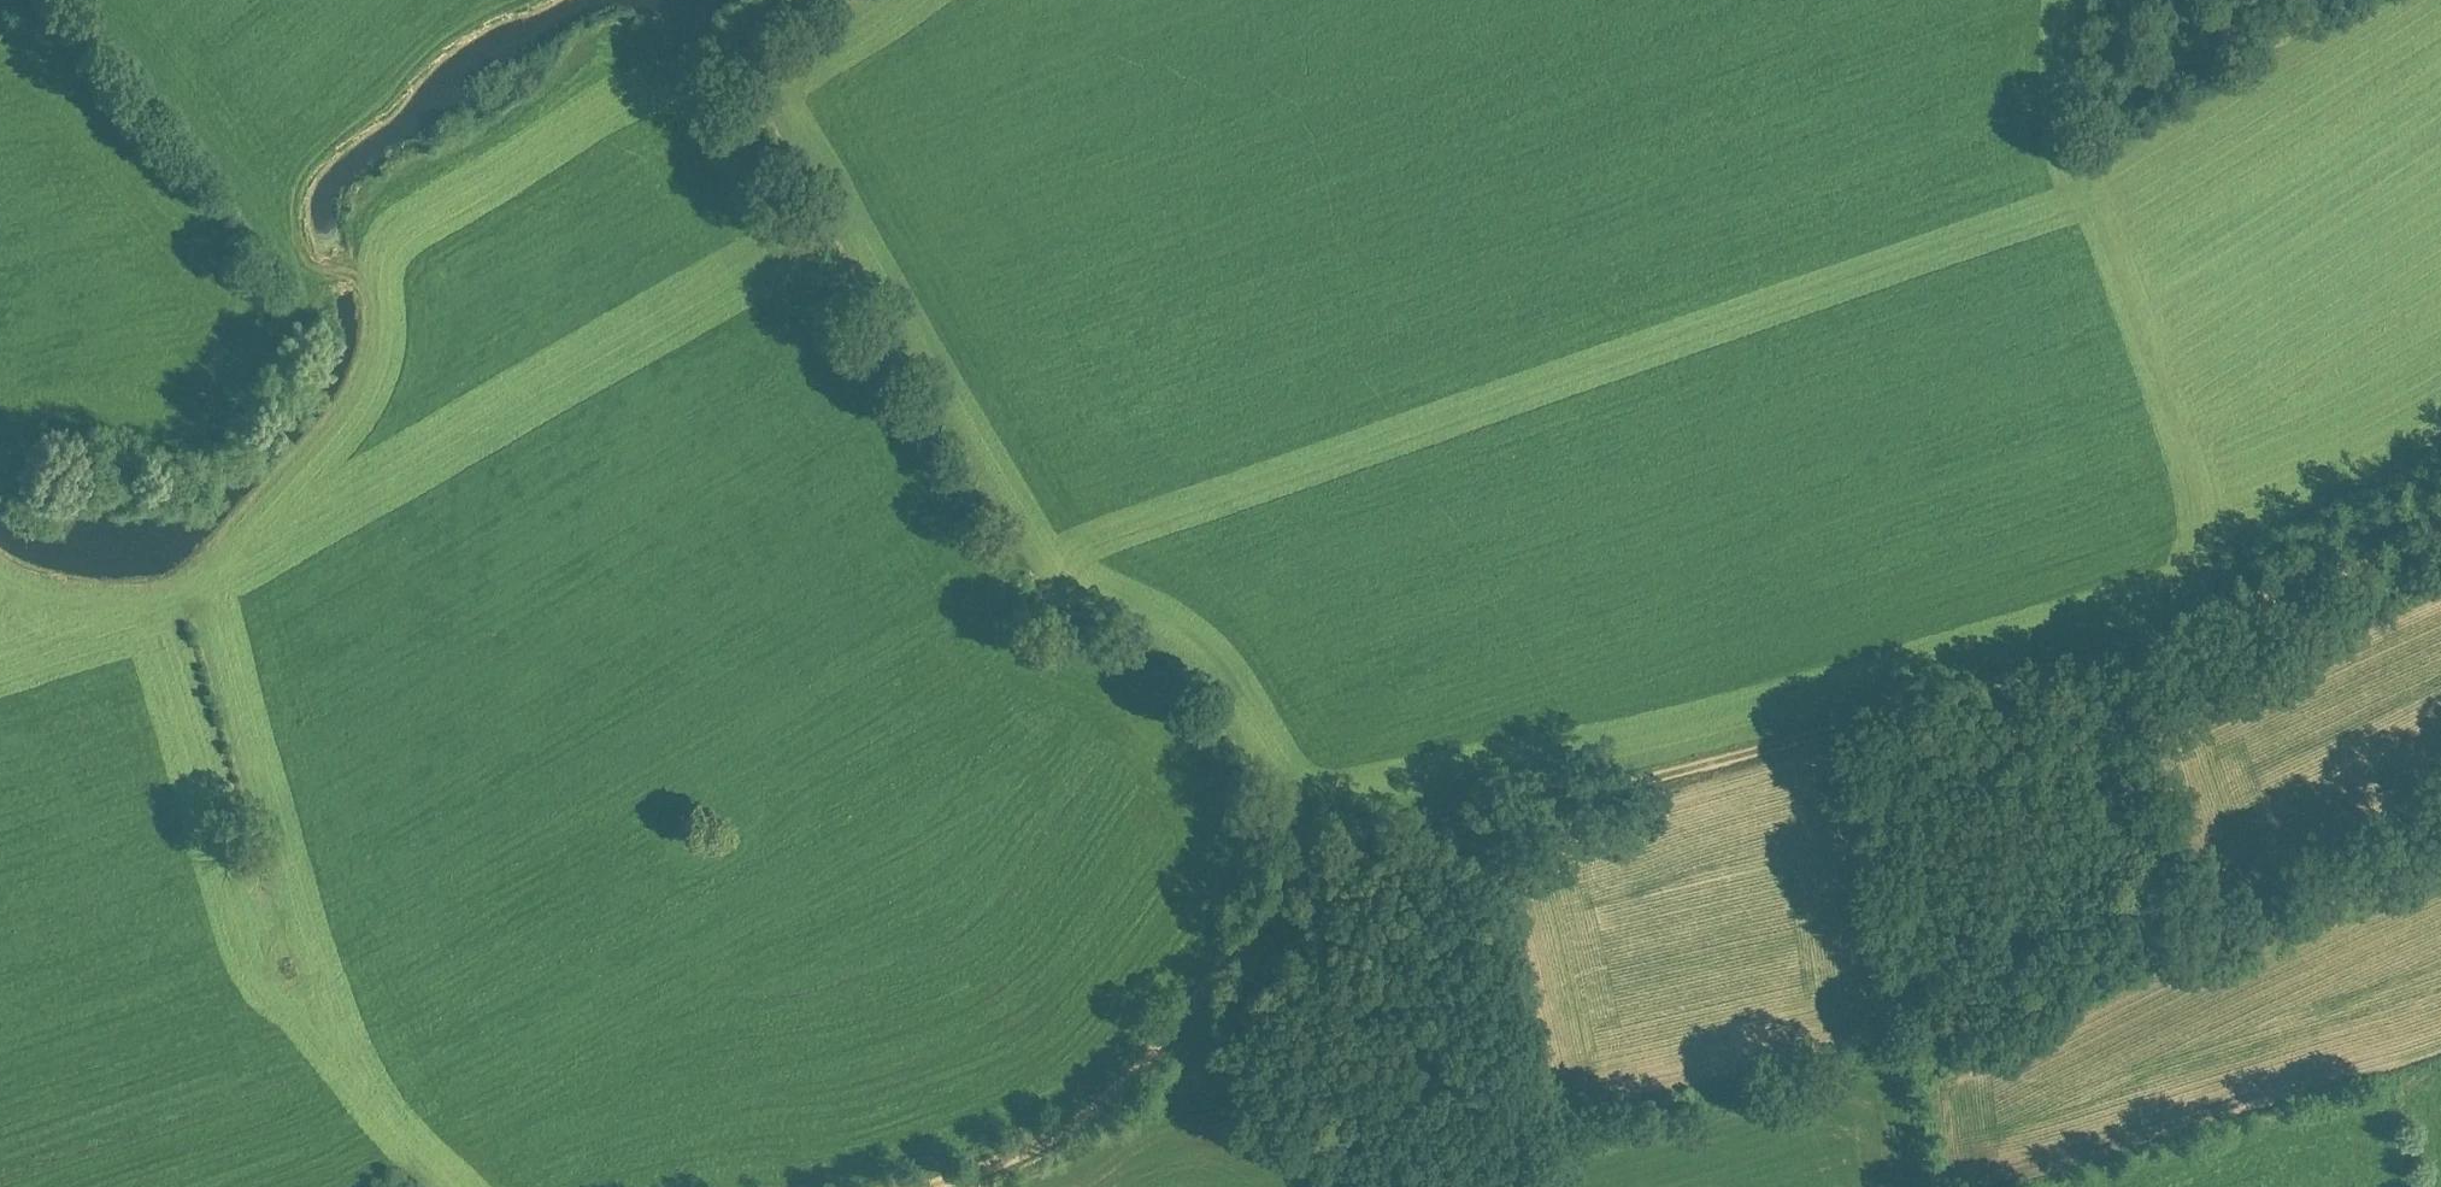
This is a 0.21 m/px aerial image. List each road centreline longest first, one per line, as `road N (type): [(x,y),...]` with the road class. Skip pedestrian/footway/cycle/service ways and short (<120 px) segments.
road 1 (track): [(925,1186),(1035,1145),(1142,1053),(1248,901),(1277,879),(2142,644),(2440,544)]

